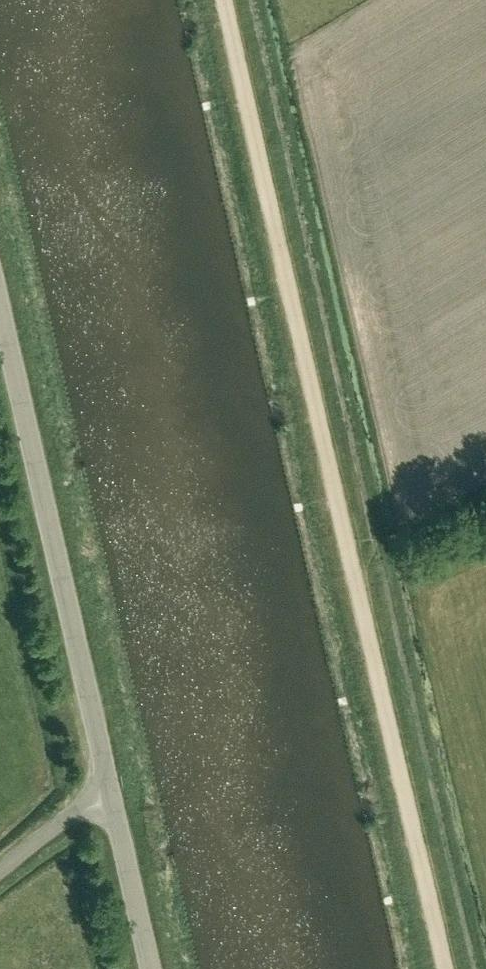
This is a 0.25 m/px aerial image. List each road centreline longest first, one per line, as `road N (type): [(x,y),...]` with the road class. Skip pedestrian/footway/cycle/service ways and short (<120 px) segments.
road 1 (track): [(225,0),(350,550)]
road 2 (unclassified): [(109,789),(0,308)]
road 3 (track): [(350,550),(447,968)]
road 4 (unclassified): [(150,968),(109,789)]
road 5 (unclassified): [(0,873),(109,789)]

